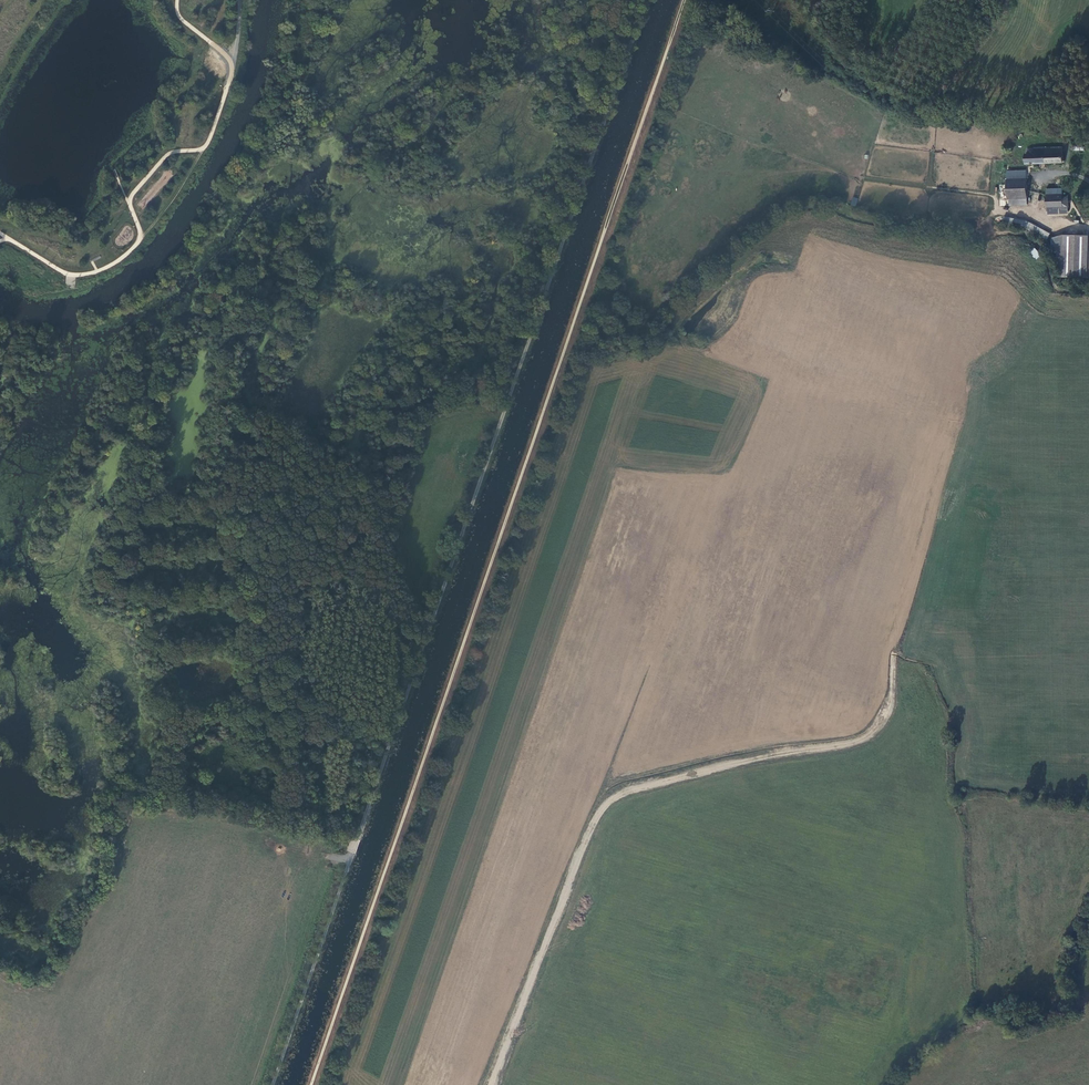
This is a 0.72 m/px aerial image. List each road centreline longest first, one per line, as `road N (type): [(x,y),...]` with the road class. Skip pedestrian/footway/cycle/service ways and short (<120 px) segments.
road 1 (unclassified): [(1088,182),(1045,173),(1034,195),(1045,221),(1088,230)]

